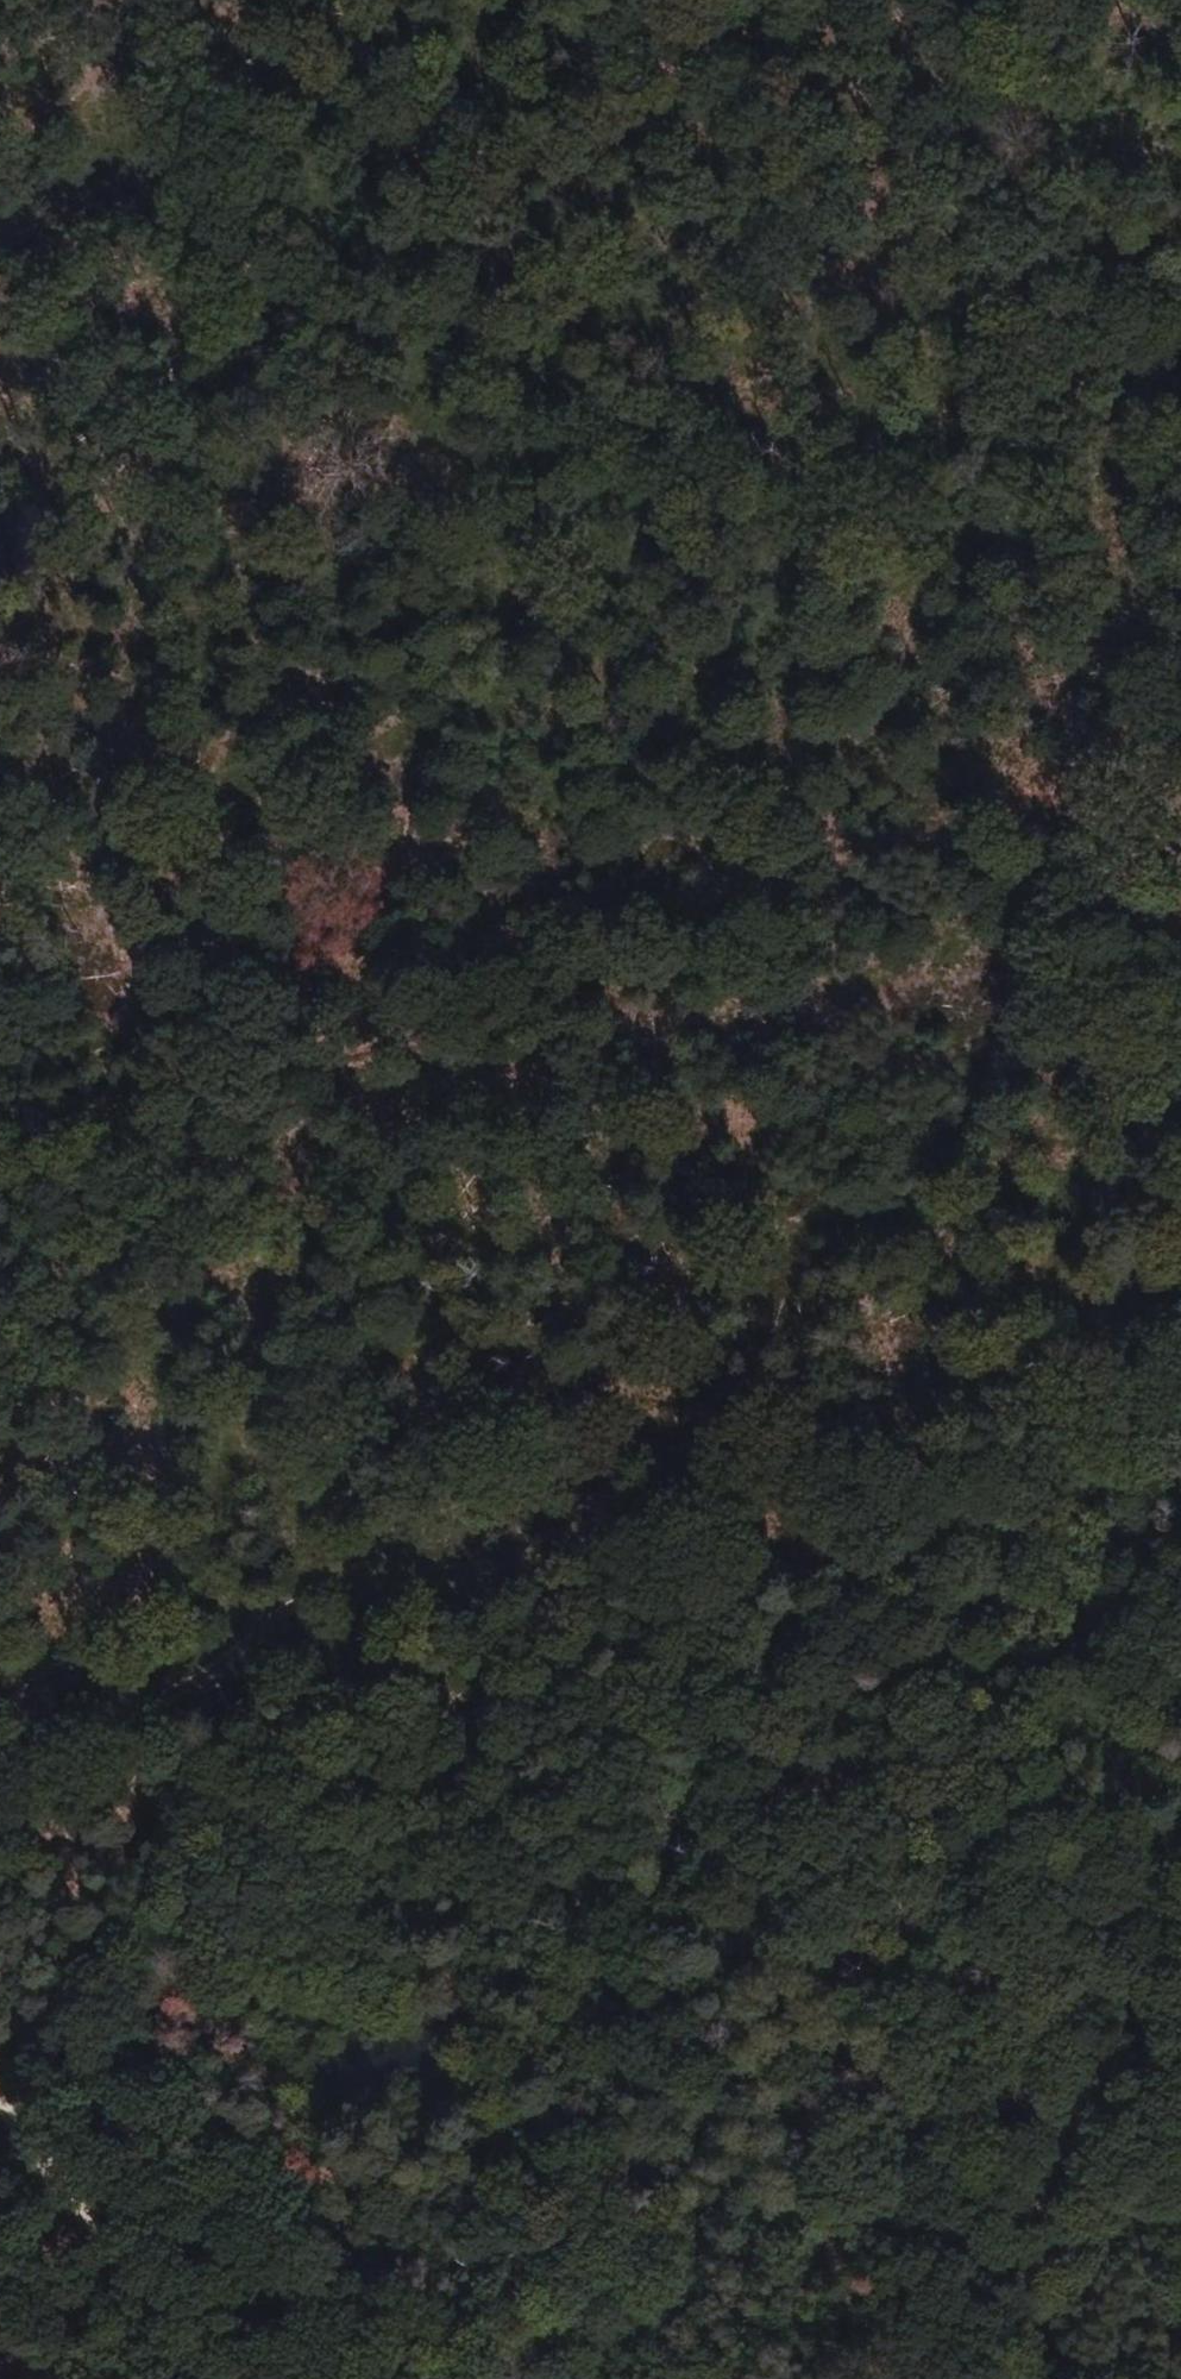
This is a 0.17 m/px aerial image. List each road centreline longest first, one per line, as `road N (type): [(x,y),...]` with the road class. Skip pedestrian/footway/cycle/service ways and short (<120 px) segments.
road 1 (track): [(0,1755),(248,1664),(265,1626),(290,1600),(327,1578),(391,1580),(435,1594),(1180,1311)]
road 2 (track): [(211,2378),(0,2108)]

